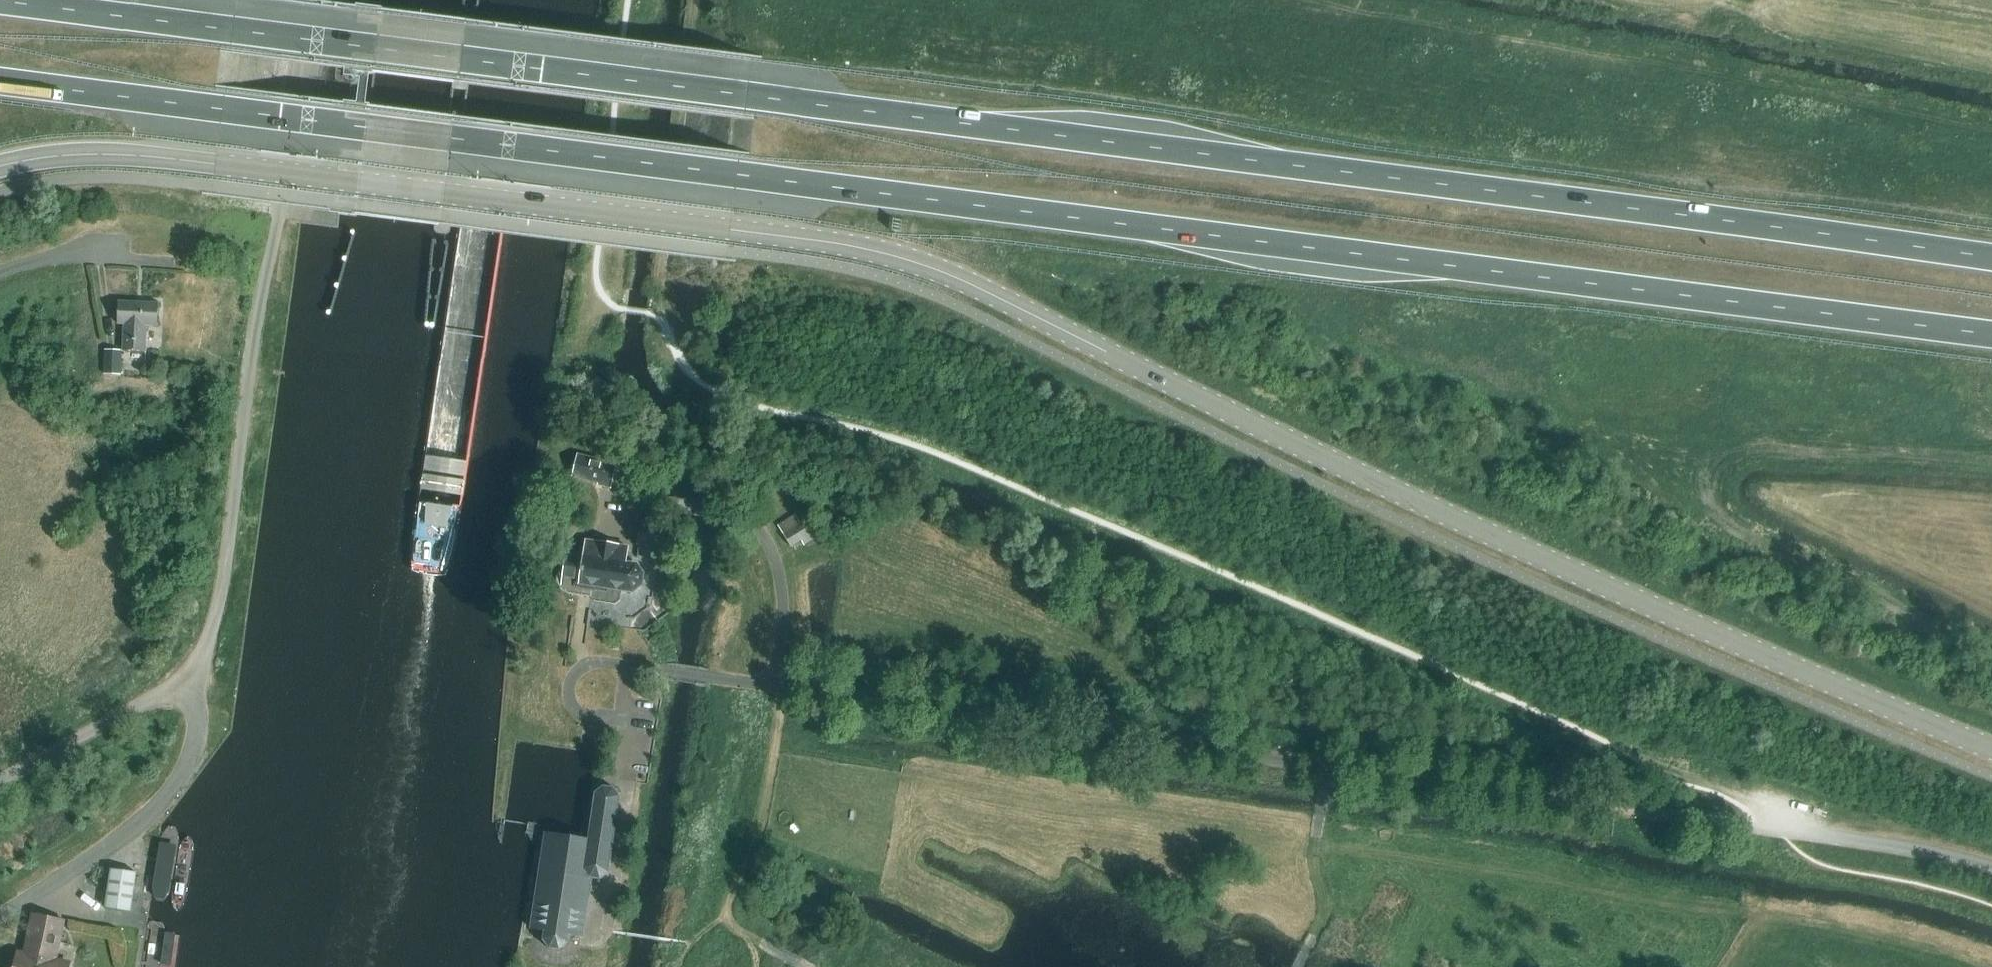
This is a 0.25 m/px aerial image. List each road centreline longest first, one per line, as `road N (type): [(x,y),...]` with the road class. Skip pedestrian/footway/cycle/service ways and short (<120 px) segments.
road 1 (trunk): [(1991,258),(0,1)]
road 2 (trunk): [(0,82),(1991,336)]
road 3 (secondary): [(1991,749),(1376,484),(932,271),(744,232),(209,163)]
road 4 (unclassified): [(785,693),(1786,832)]
road 5 (unclassified): [(199,676),(230,523),(306,0)]
road 6 (residential): [(0,916),(154,812),(195,746),(199,676)]
road 7 (unclassified): [(0,782),(199,676)]
road 8 (secondary): [(0,166),(73,153),(209,163)]
road 9 (unclassified): [(1991,871),(1786,832)]

